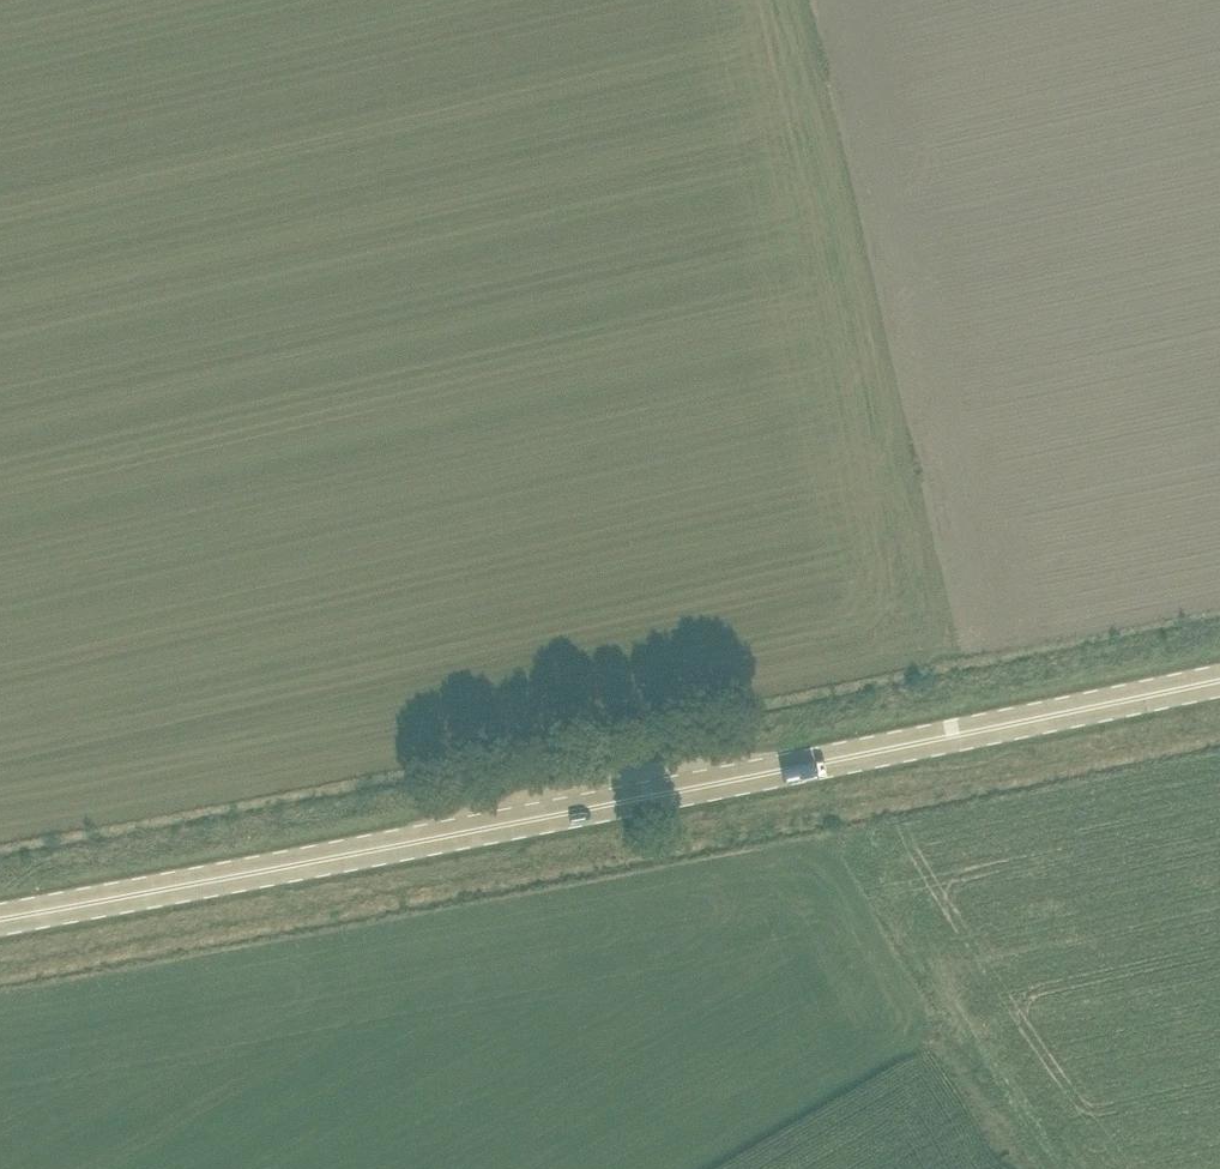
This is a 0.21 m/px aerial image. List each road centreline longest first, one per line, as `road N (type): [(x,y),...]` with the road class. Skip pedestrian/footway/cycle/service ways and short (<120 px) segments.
road 1 (primary): [(0,924),(1219,684)]

